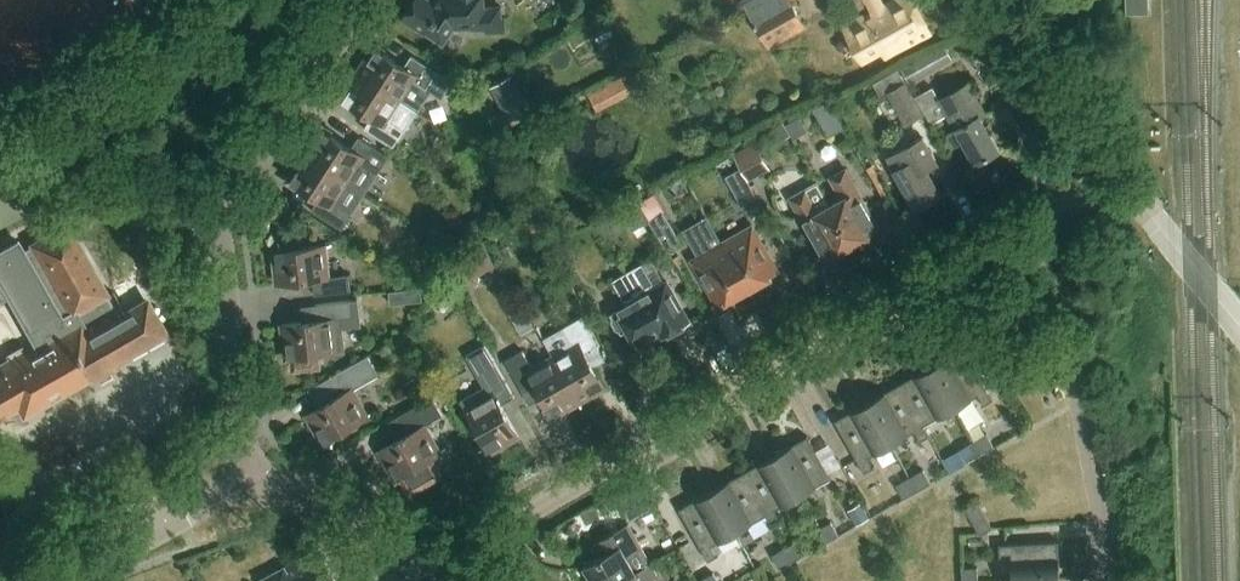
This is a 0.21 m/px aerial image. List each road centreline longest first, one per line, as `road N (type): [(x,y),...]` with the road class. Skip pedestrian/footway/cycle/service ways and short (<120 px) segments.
road 1 (unclassified): [(427,574),(1025,233)]
road 2 (unclassified): [(253,482),(239,425),(219,193),(225,166),(335,0)]
road 3 (unclassified): [(1102,580),(1094,468),(1063,322),(1025,233)]
road 4 (residential): [(1106,187),(1093,130),(995,0)]
road 5 (unclassified): [(70,580),(253,482)]
road 6 (unclassified): [(253,482),(345,504),(427,574)]
road 7 (unclassified): [(1106,187),(1144,207),(1239,330)]

